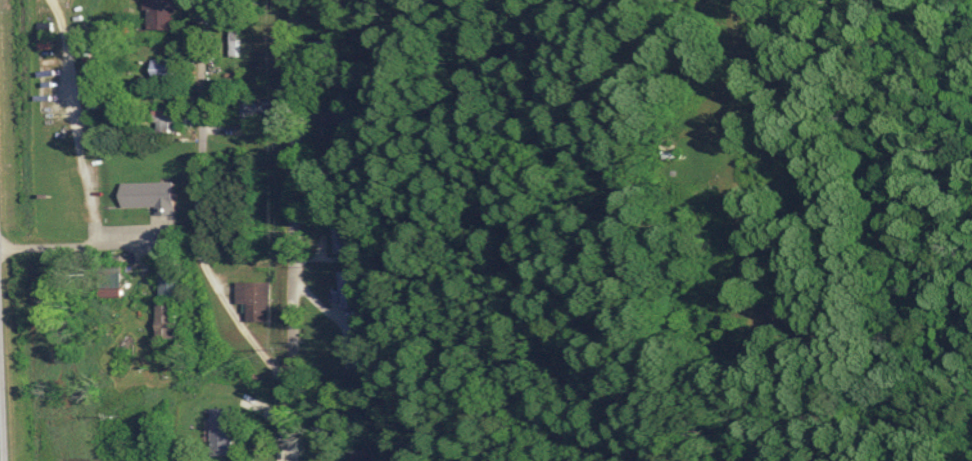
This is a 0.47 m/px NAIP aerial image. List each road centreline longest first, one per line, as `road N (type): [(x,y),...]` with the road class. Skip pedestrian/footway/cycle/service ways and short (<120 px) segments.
road 1 (residential): [(293,460),(294,0)]
road 2 (residential): [(203,259),(201,0)]
road 3 (residential): [(203,259),(292,388)]

